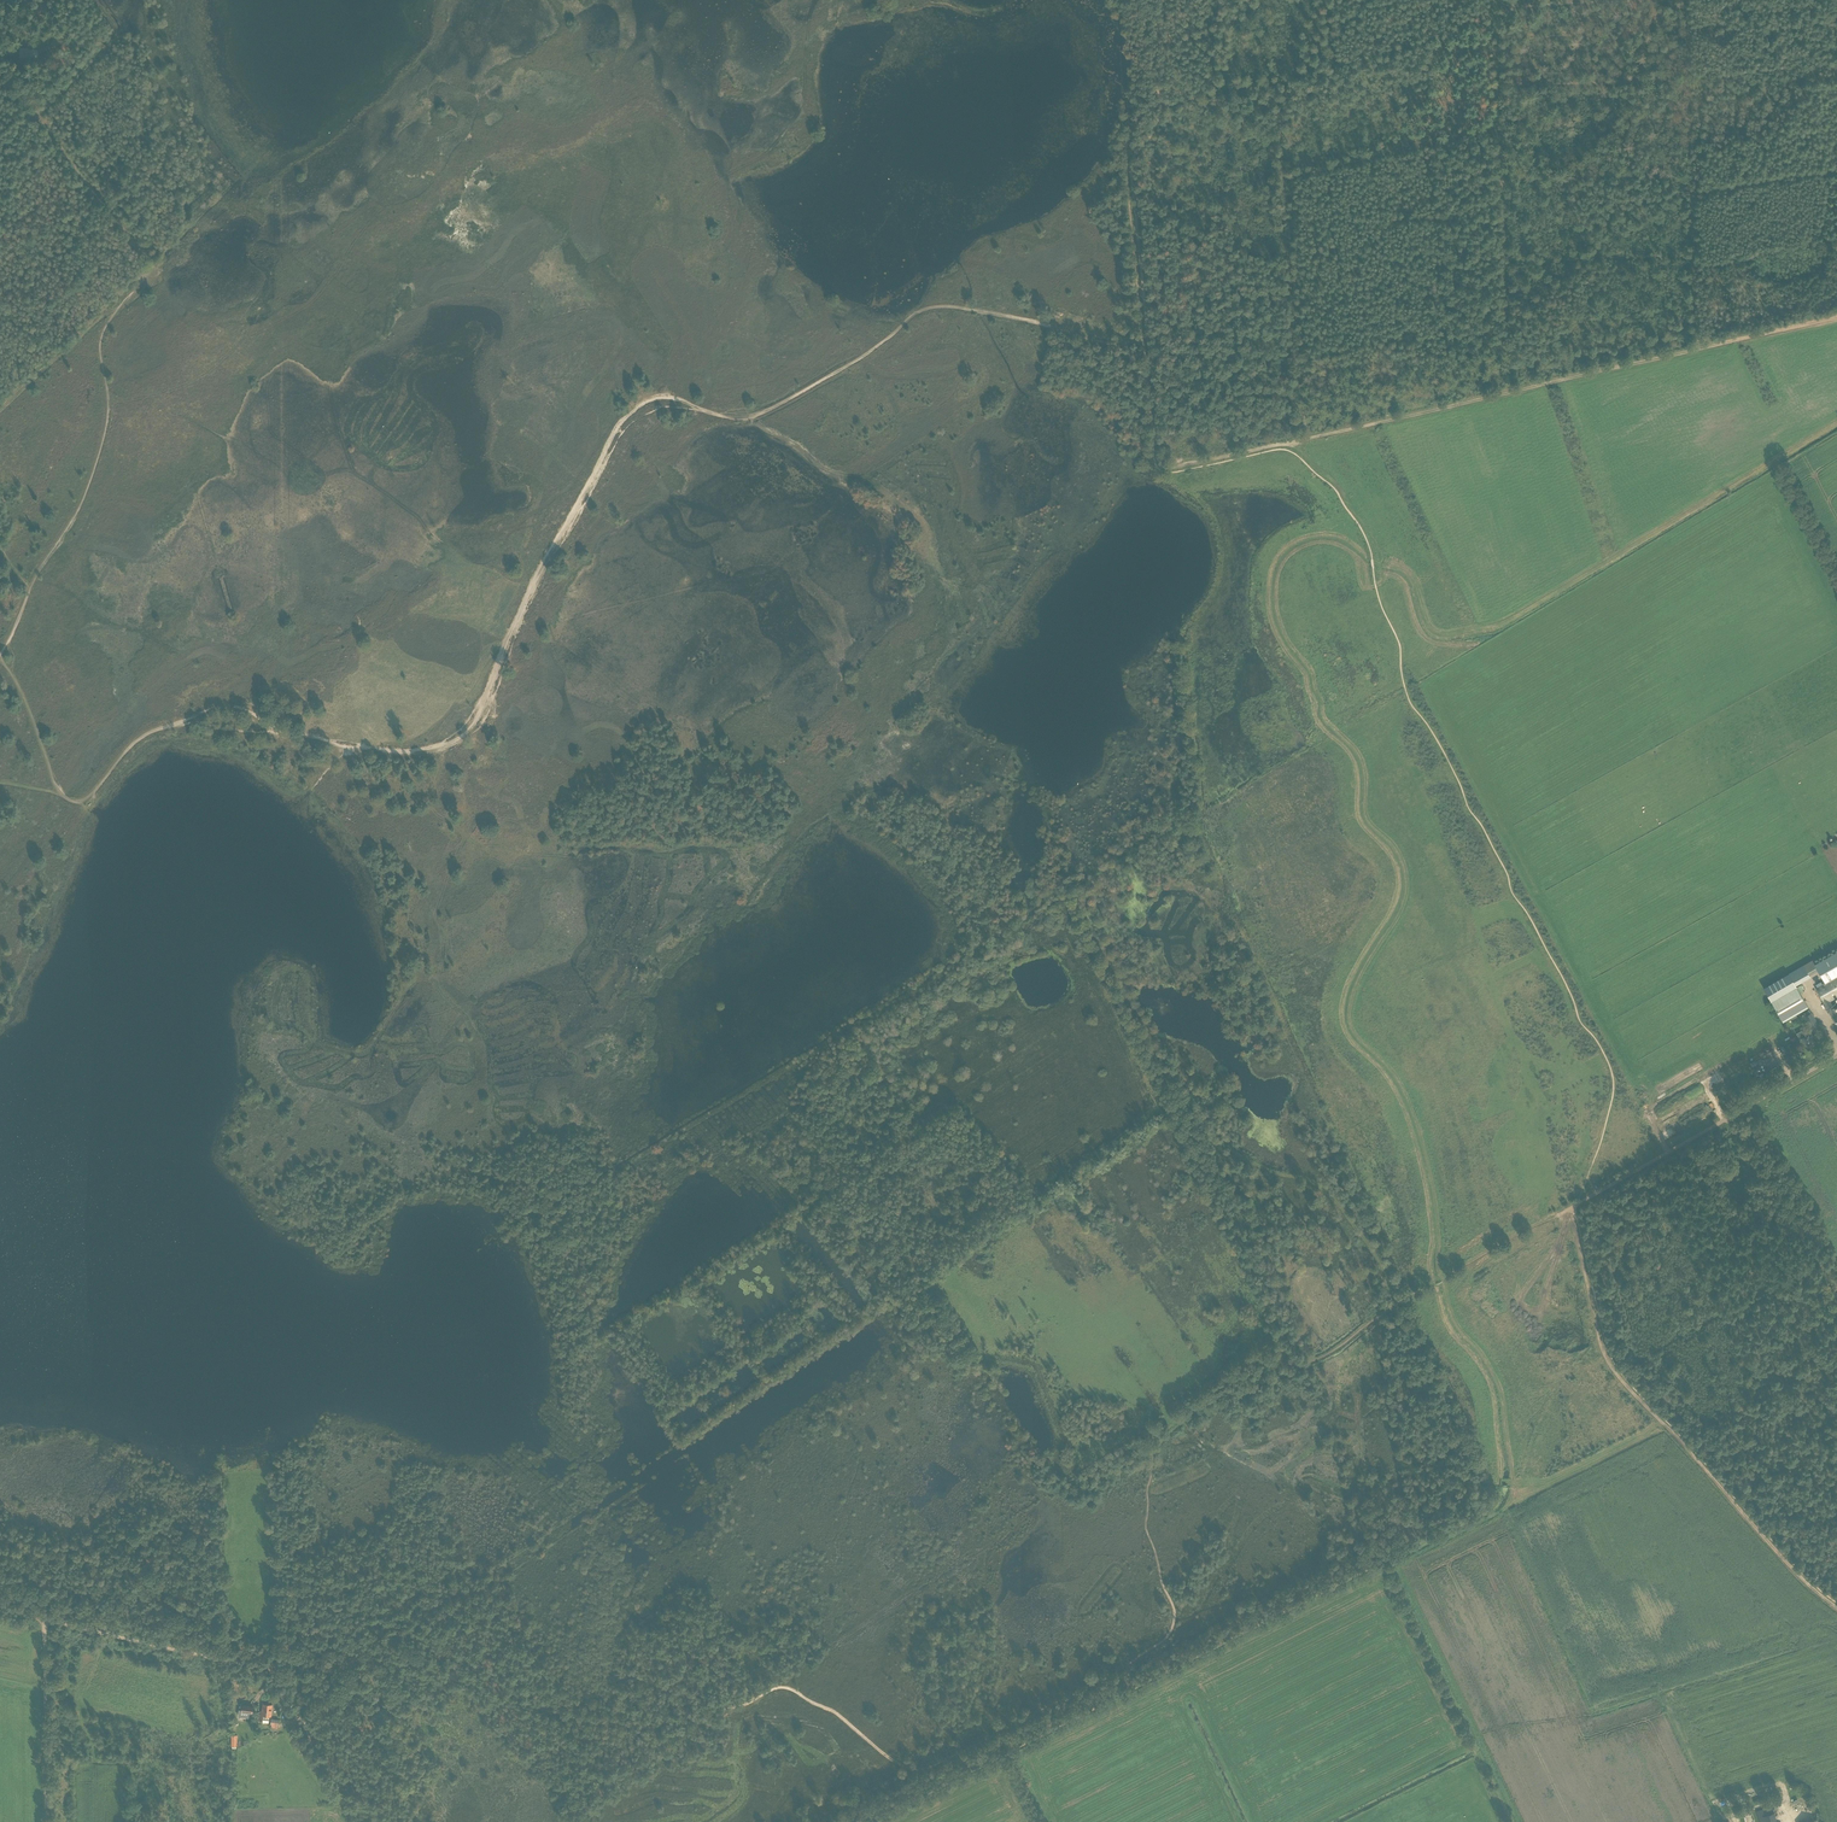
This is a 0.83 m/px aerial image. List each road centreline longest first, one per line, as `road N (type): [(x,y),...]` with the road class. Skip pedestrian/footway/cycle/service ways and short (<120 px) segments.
road 1 (track): [(1572,1207),(1601,1346),(1623,1383),(1836,1606)]
road 2 (track): [(1501,0),(1673,1),(1685,10),(1687,77),(1497,88)]
road 3 (track): [(1283,443),(1704,345)]
road 4 (track): [(1164,0),(1156,132),(1136,159),(1148,337)]
road 5 (track): [(1294,282),(1284,176),(1499,121)]
road 6 (unclassified): [(1572,1207),(1836,1055)]
road 7 (track): [(1283,443),(1330,477),(1367,528),(1388,619)]
road 8 (track): [(44,1821),(44,1619)]
road 9 (track): [(1572,1207),(1408,1297)]
road 10 (track): [(44,1619),(179,1648)]
road 11 (track): [(1704,345),(1836,315)]
road 12 (track): [(1148,337),(1163,470)]
road 13 (track): [(1163,470),(1283,443)]

